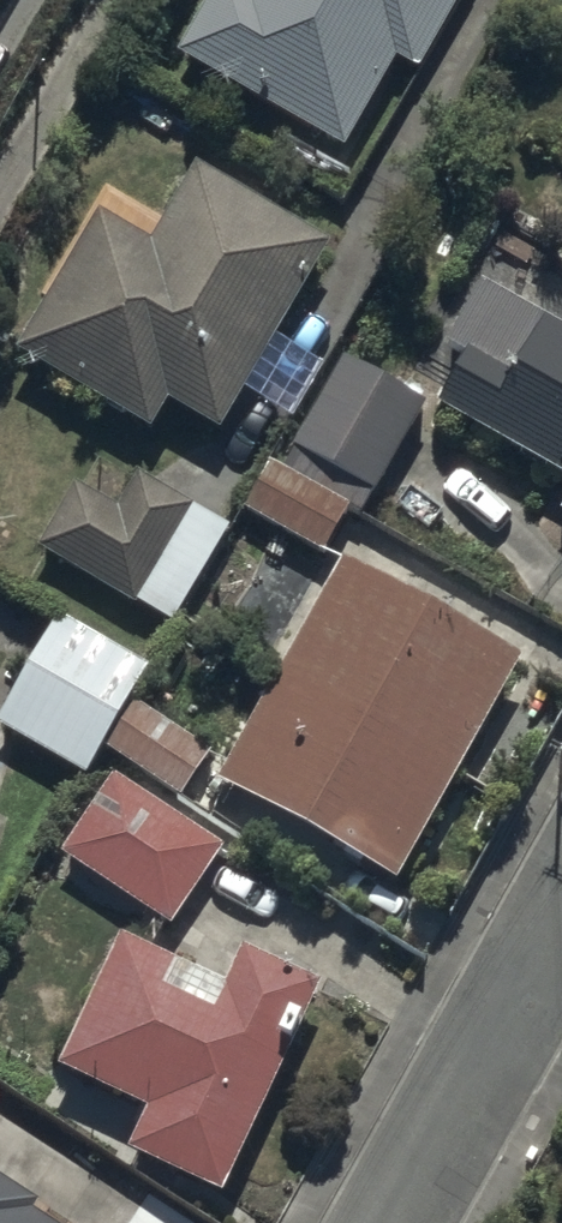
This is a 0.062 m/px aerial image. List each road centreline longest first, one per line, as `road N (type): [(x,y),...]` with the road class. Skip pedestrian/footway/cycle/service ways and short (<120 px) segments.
road 1 (residential): [(387,1222),(561,914)]

